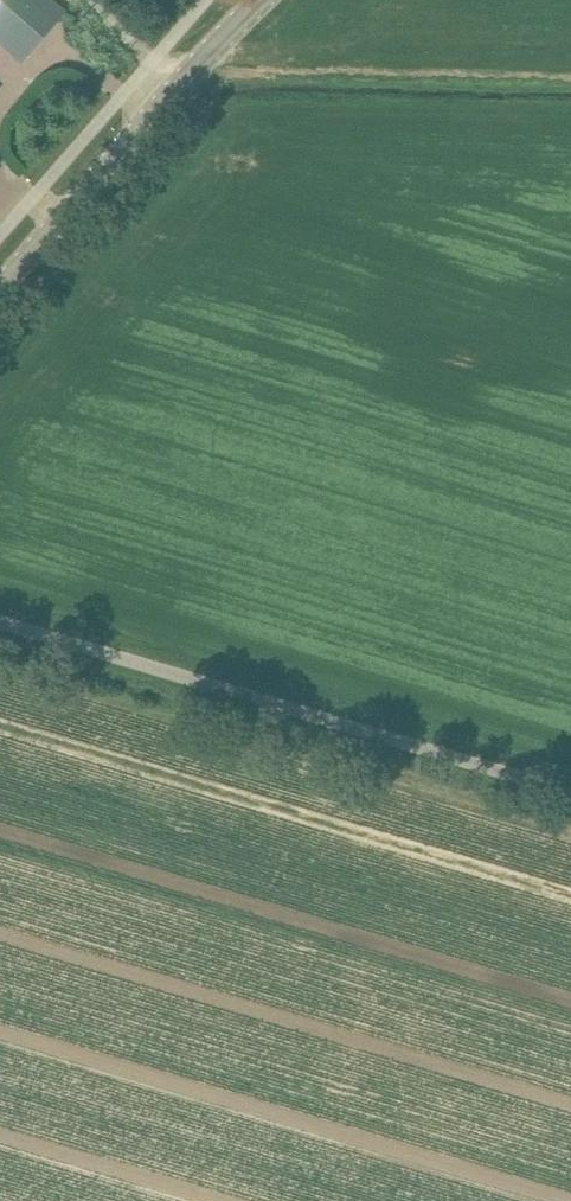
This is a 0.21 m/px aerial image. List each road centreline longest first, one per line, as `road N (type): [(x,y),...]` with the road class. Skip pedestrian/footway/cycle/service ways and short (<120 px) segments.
road 1 (unclassified): [(570,788),(0,615)]
road 2 (tertiary): [(0,292),(256,0)]

